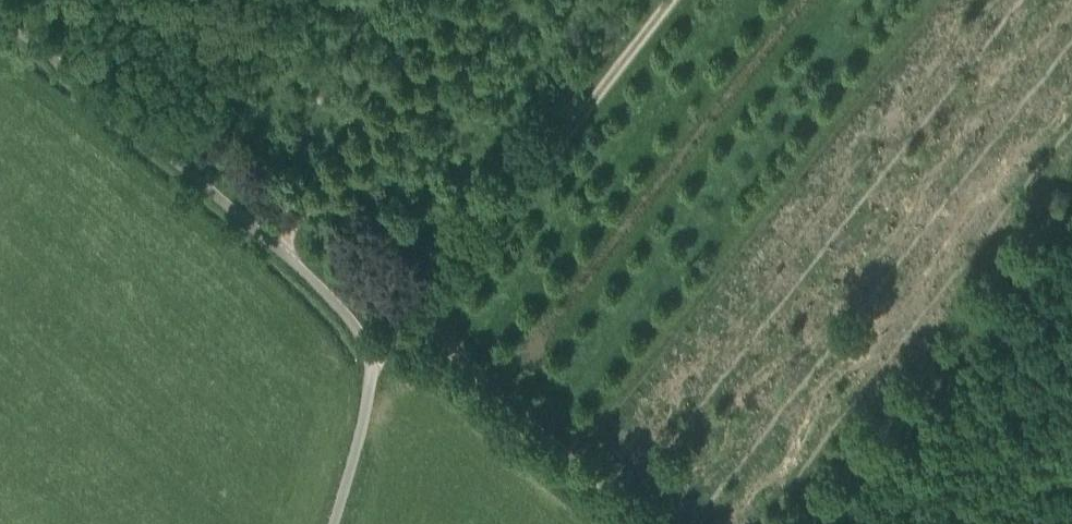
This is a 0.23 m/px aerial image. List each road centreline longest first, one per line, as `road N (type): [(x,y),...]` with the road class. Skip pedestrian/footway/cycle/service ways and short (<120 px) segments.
road 1 (unclassified): [(331,523),(370,371),(356,327),(277,247),(0,14)]
road 2 (track): [(671,0),(429,313),(371,363)]
road 3 (track): [(469,0),(277,247)]
road 4 (track): [(411,331),(640,523)]

